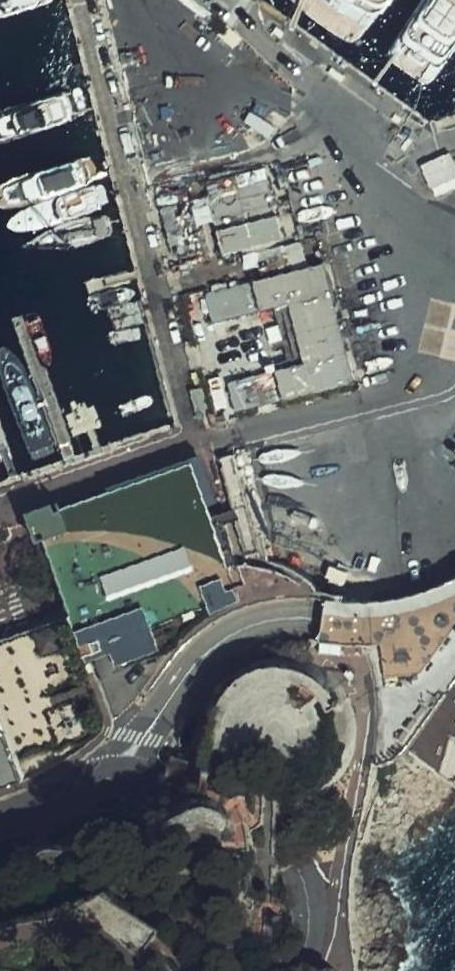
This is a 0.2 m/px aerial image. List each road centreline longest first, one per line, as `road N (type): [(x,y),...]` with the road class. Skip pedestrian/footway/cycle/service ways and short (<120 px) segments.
road 1 (residential): [(0,812),(129,772),(188,779),(257,813),(299,866),(311,902),(307,970)]

